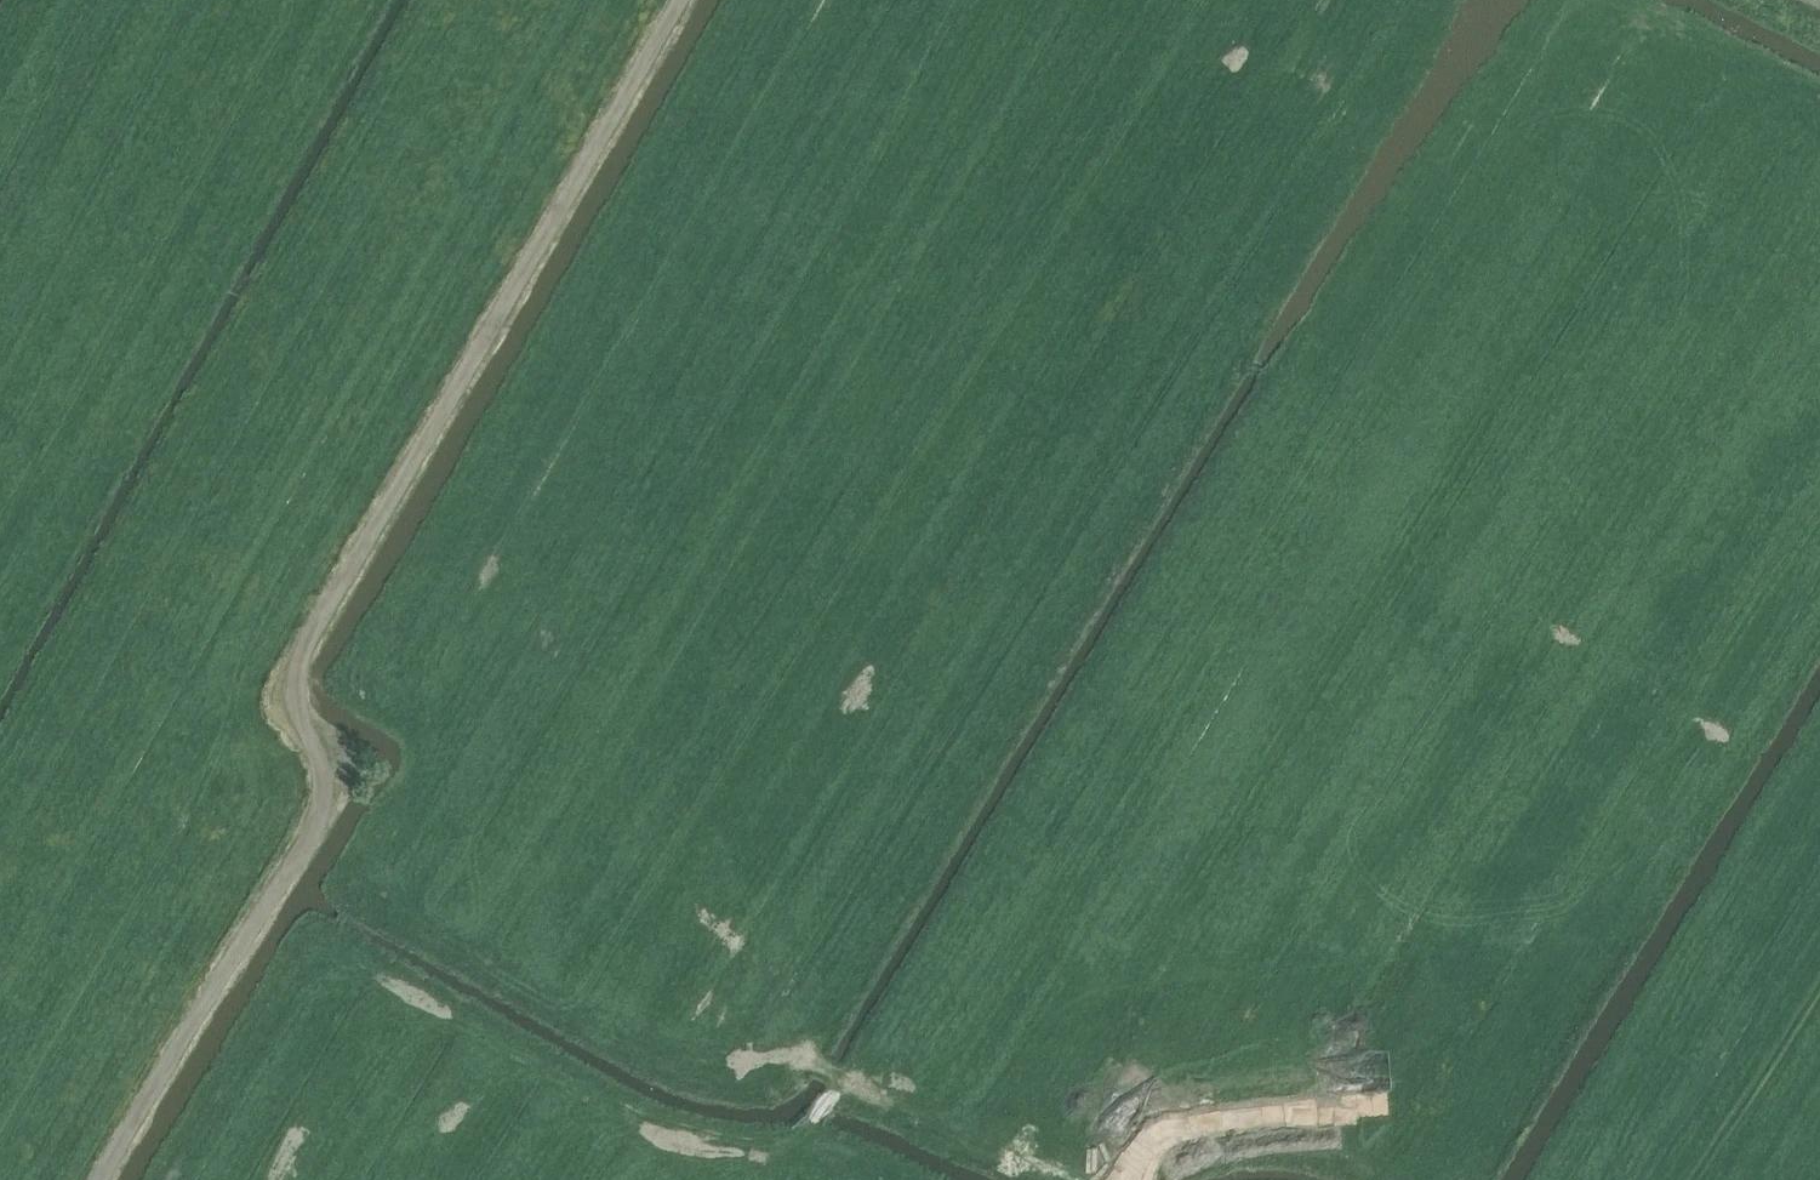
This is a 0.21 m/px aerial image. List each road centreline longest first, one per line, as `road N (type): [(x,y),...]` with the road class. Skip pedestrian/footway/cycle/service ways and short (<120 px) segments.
road 1 (track): [(104,1179),(315,830),(327,779),(297,702),(301,658),(682,0)]

